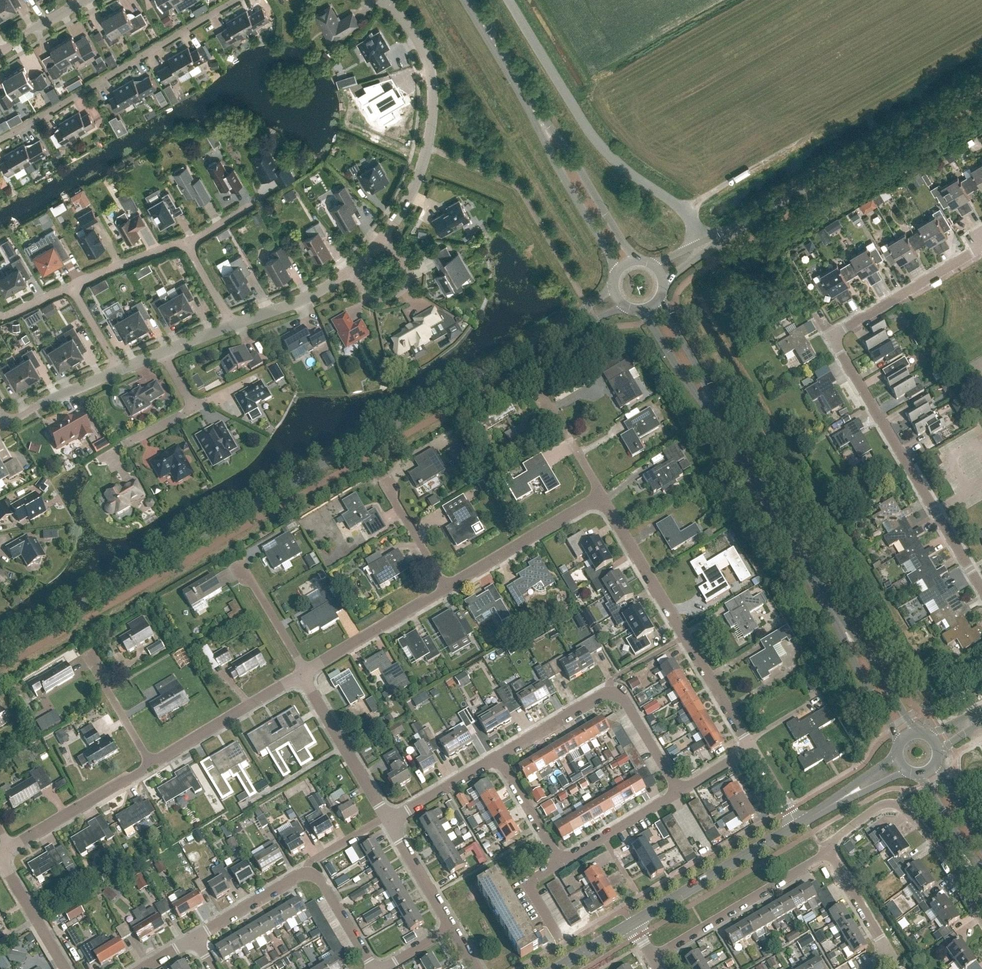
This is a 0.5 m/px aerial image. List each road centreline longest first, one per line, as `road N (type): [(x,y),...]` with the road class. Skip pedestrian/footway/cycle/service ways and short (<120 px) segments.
road 1 (tertiary): [(0,649),(618,302)]
road 2 (residential): [(981,592),(831,338),(981,242)]
road 3 (residential): [(233,326),(326,290),(368,258),(409,198),(428,151),(429,62),(415,34),(377,0)]
road 4 (unclassified): [(706,246),(691,223),(601,150),(509,0)]
road 5 (secondary): [(706,246),(981,88)]
road 6 (residential): [(0,141),(235,0)]
road 7 (secondary): [(842,627),(718,424)]
road 8 (residential): [(981,923),(933,841),(899,806),(880,807),(829,853)]
road 9 (residential): [(654,959),(829,853)]
road 10 (tertiary): [(631,924),(797,826)]
road 11 (unclassified): [(447,589),(601,497)]
road 12 (secondary): [(539,120),(559,173),(618,273)]
road 13 (unclassified): [(152,765),(301,678)]
road 14 (secondary): [(634,262),(557,134),(539,120)]
road 15 (unclassified): [(11,850),(152,765)]
road 16 (unclassified): [(684,639),(601,497)]
road 17 (unclassified): [(307,675),(447,589)]
road 18 (unclassified): [(387,817),(301,678)]
road 19 (secondary): [(539,120),(470,0)]
road 20 (secondary): [(718,424),(714,400),(659,303)]
road 21 (secondary): [(644,312),(718,424)]
road 22 (unclassified): [(752,749),(684,639)]
road 23 (secondary): [(916,733),(842,627)]
road 24 (secondary): [(842,627),(900,742)]
road 25 (unclassified): [(195,938),(306,875)]
road 26 (unclassified): [(66,968),(0,859)]
road 27 (unclassified): [(677,795),(623,698),(608,693)]
road 28 (unclassified): [(499,757),(608,693)]
road 29 (unclassified): [(390,821),(499,757)]
road 30 (residential): [(74,288),(192,245)]
road 31 (residential): [(4,422),(119,372)]
road 32 (unclassified): [(563,863),(499,757)]
road 33 (unclassified): [(452,928),(390,821)]

